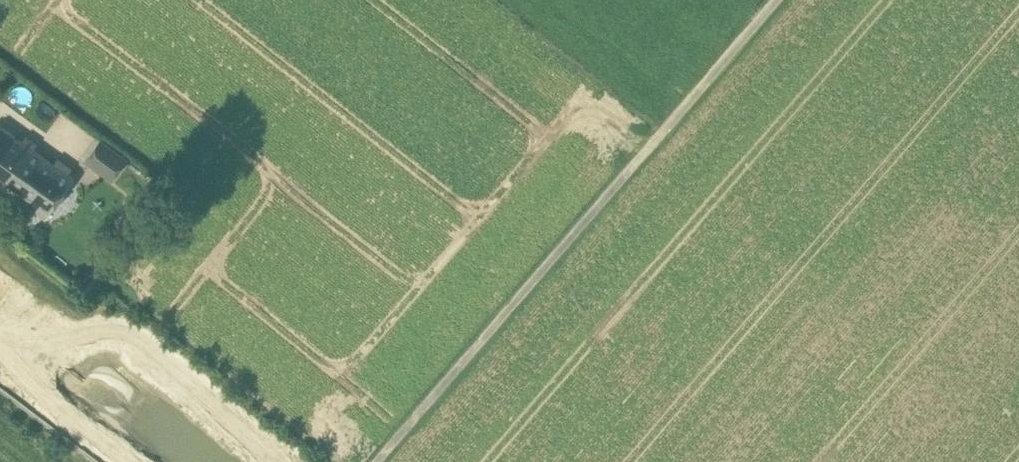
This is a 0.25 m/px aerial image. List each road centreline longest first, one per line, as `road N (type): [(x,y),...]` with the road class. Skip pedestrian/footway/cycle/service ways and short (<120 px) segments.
road 1 (track): [(375,461),(775,0)]

